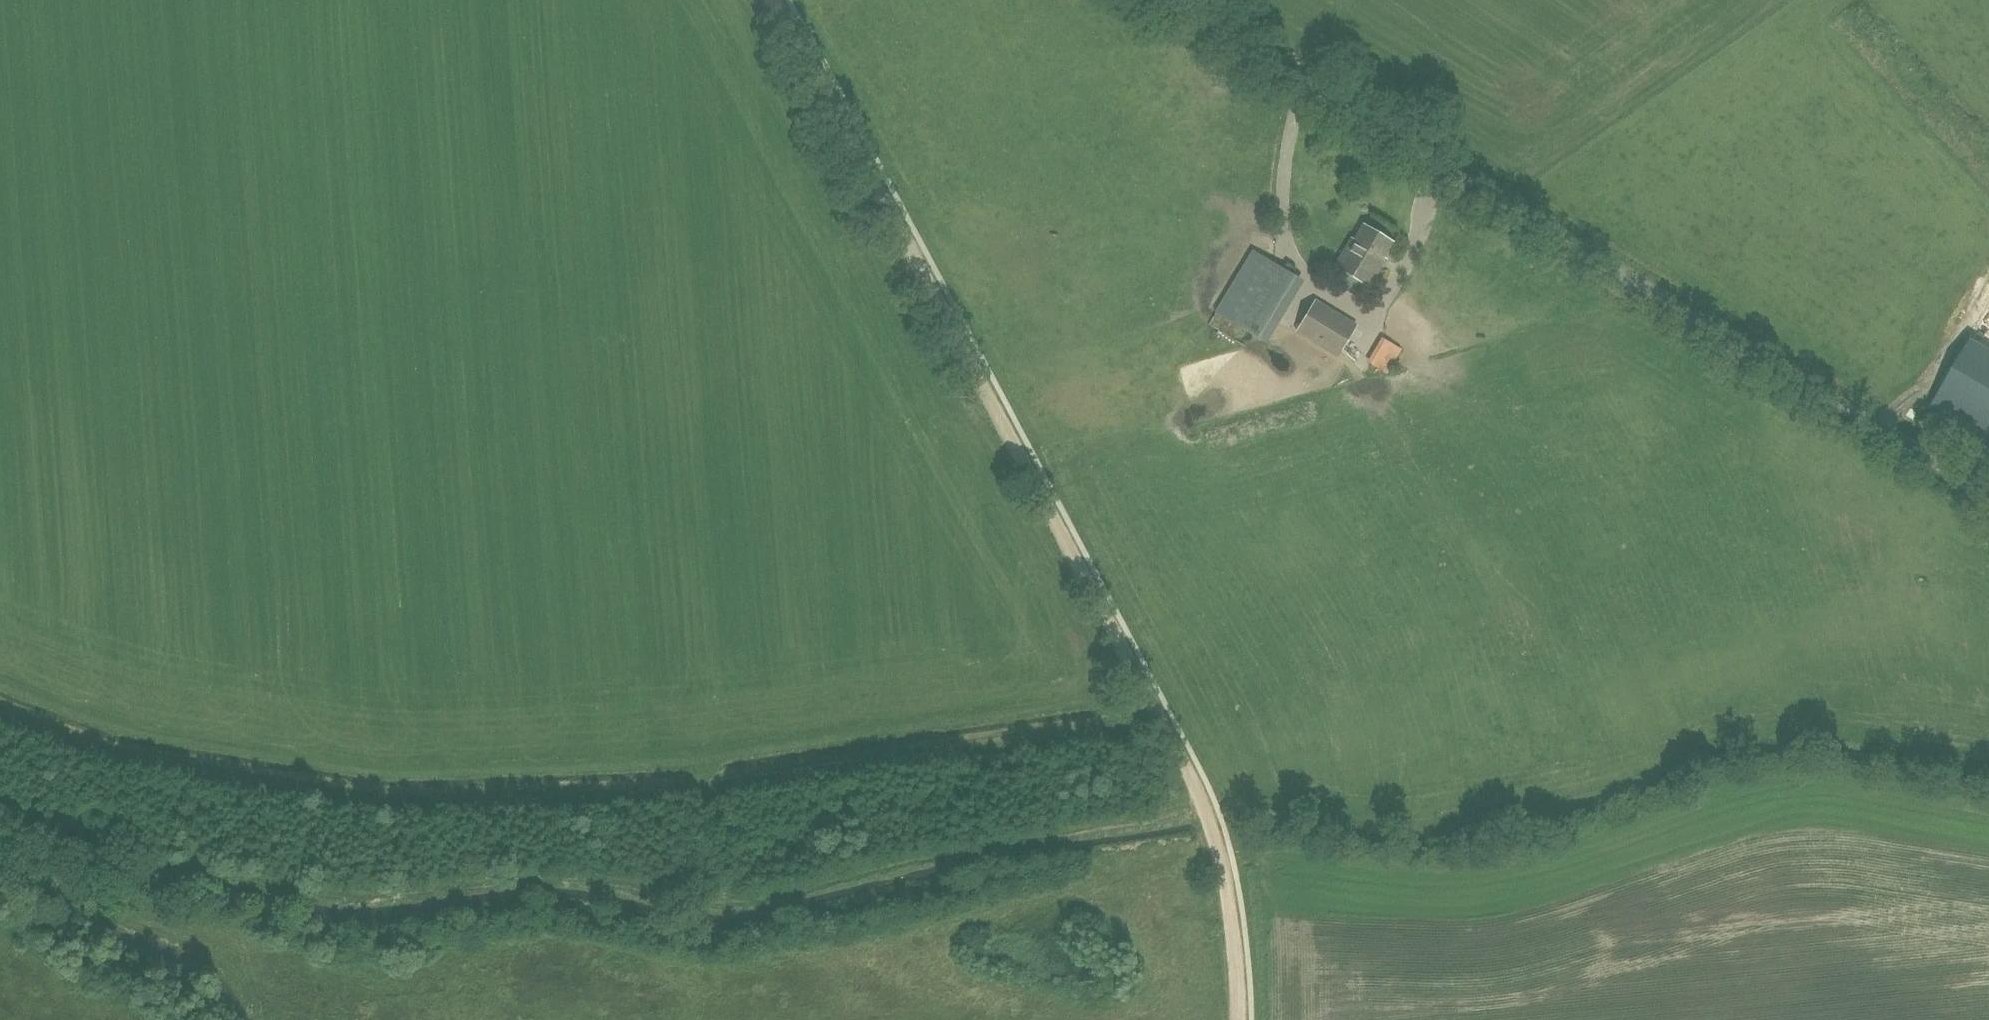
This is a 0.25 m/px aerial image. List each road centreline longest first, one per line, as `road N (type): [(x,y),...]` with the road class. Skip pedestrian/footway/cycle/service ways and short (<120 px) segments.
road 1 (track): [(770,0),(1185,761),(1224,871),(1240,1019)]
road 2 (unclassified): [(1988,493),(1162,0)]

